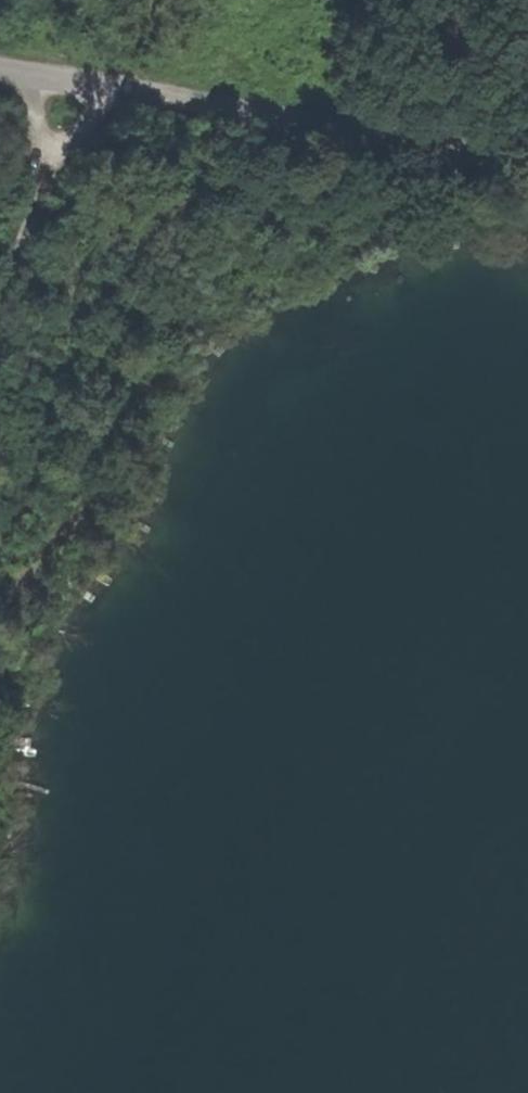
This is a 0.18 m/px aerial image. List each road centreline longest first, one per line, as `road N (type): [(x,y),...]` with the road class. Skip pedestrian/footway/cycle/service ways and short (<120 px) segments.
road 1 (unclassified): [(527,155),(0,62)]
road 2 (track): [(0,359),(48,178)]

